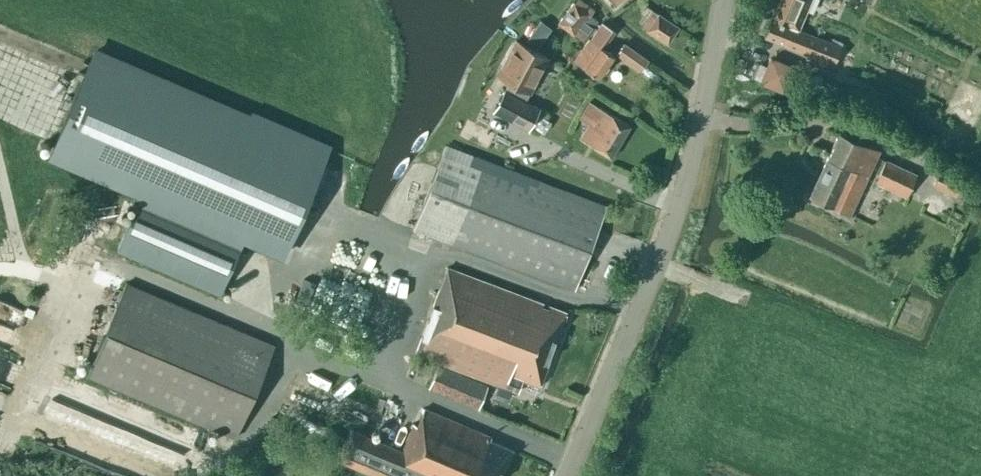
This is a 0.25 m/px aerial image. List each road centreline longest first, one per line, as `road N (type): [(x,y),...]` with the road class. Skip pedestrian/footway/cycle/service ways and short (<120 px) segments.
road 1 (tertiary): [(568,475),(674,225),(725,0)]
road 2 (track): [(112,266),(82,292),(24,268),(0,166)]

